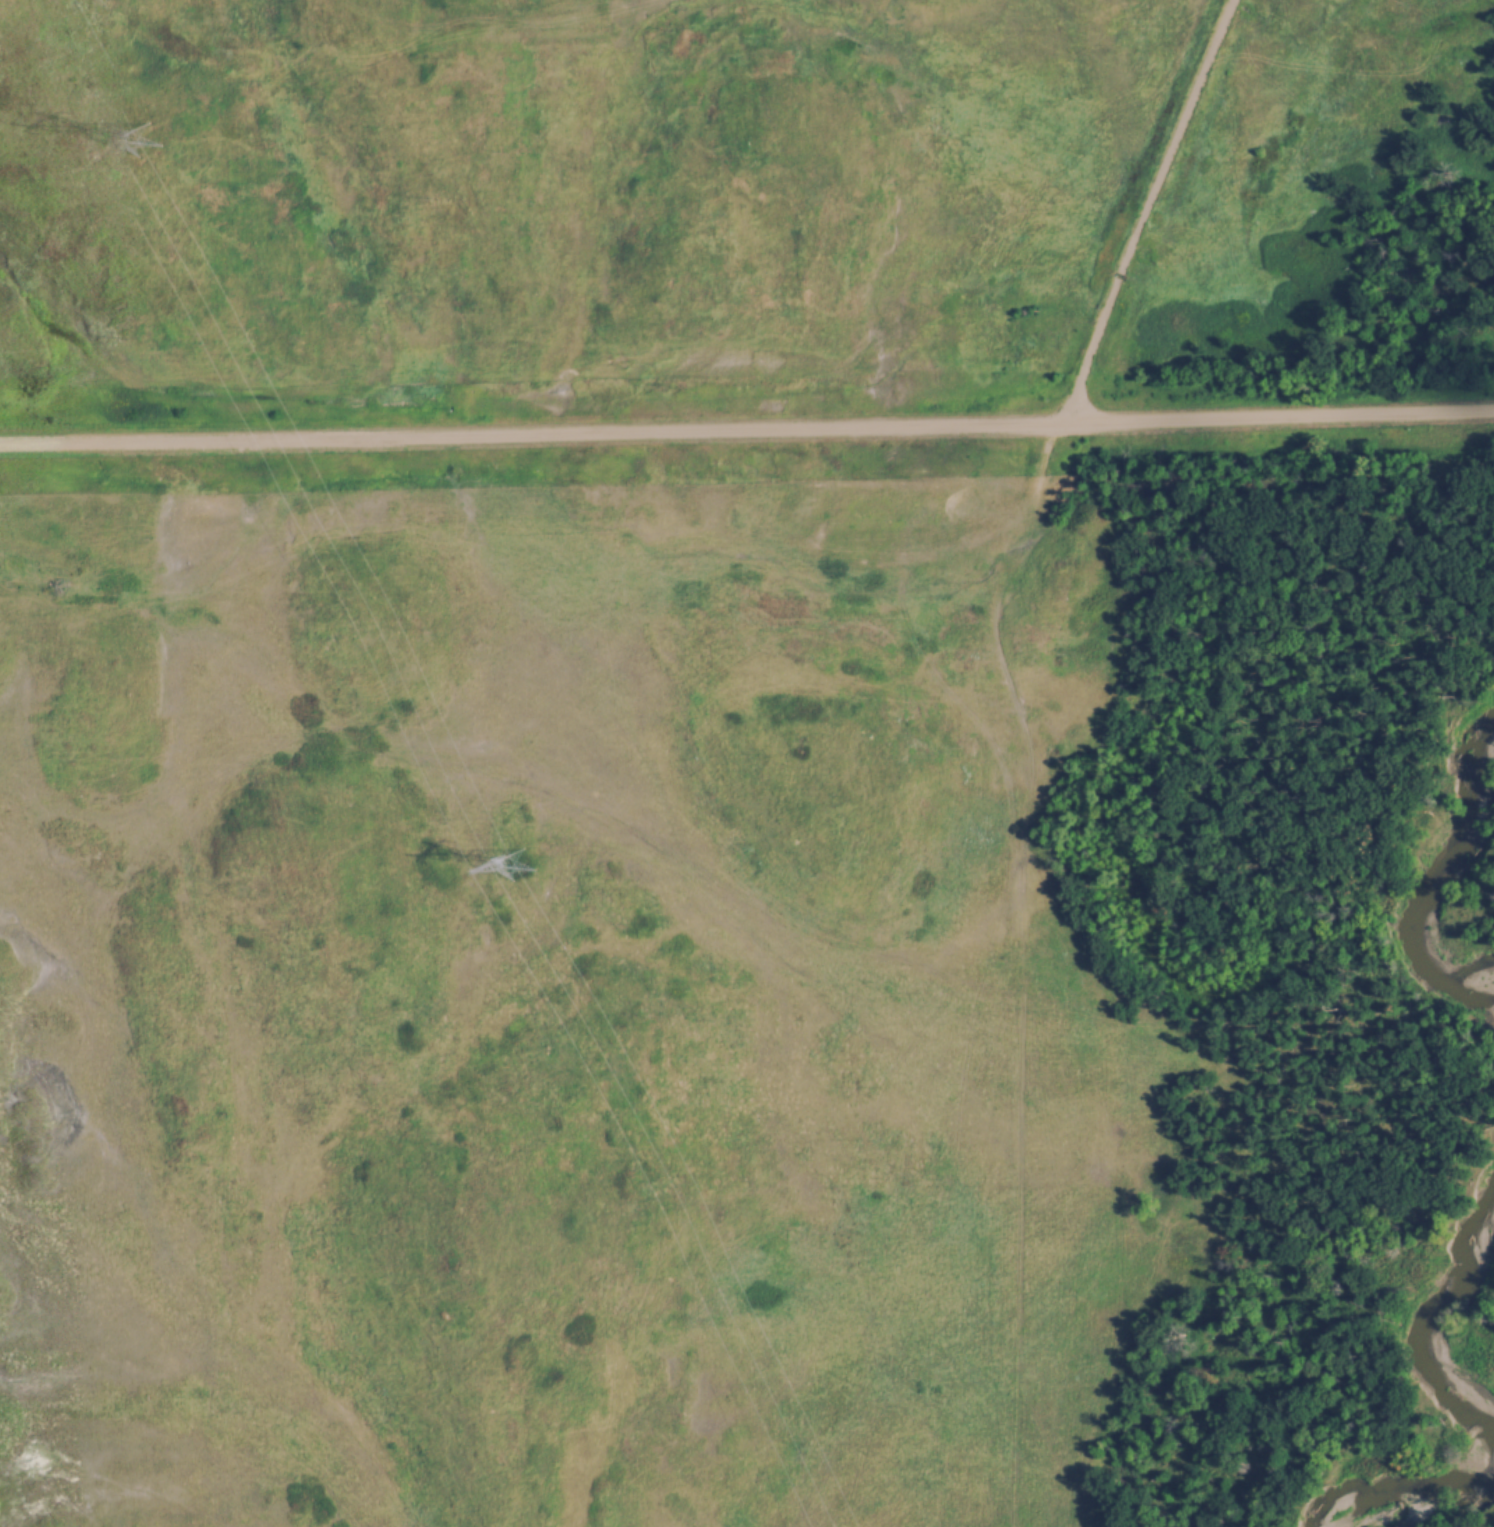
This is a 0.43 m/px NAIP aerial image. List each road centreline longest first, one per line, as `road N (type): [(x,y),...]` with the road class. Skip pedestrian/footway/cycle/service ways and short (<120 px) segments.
road 1 (residential): [(0,445),(1493,413)]

